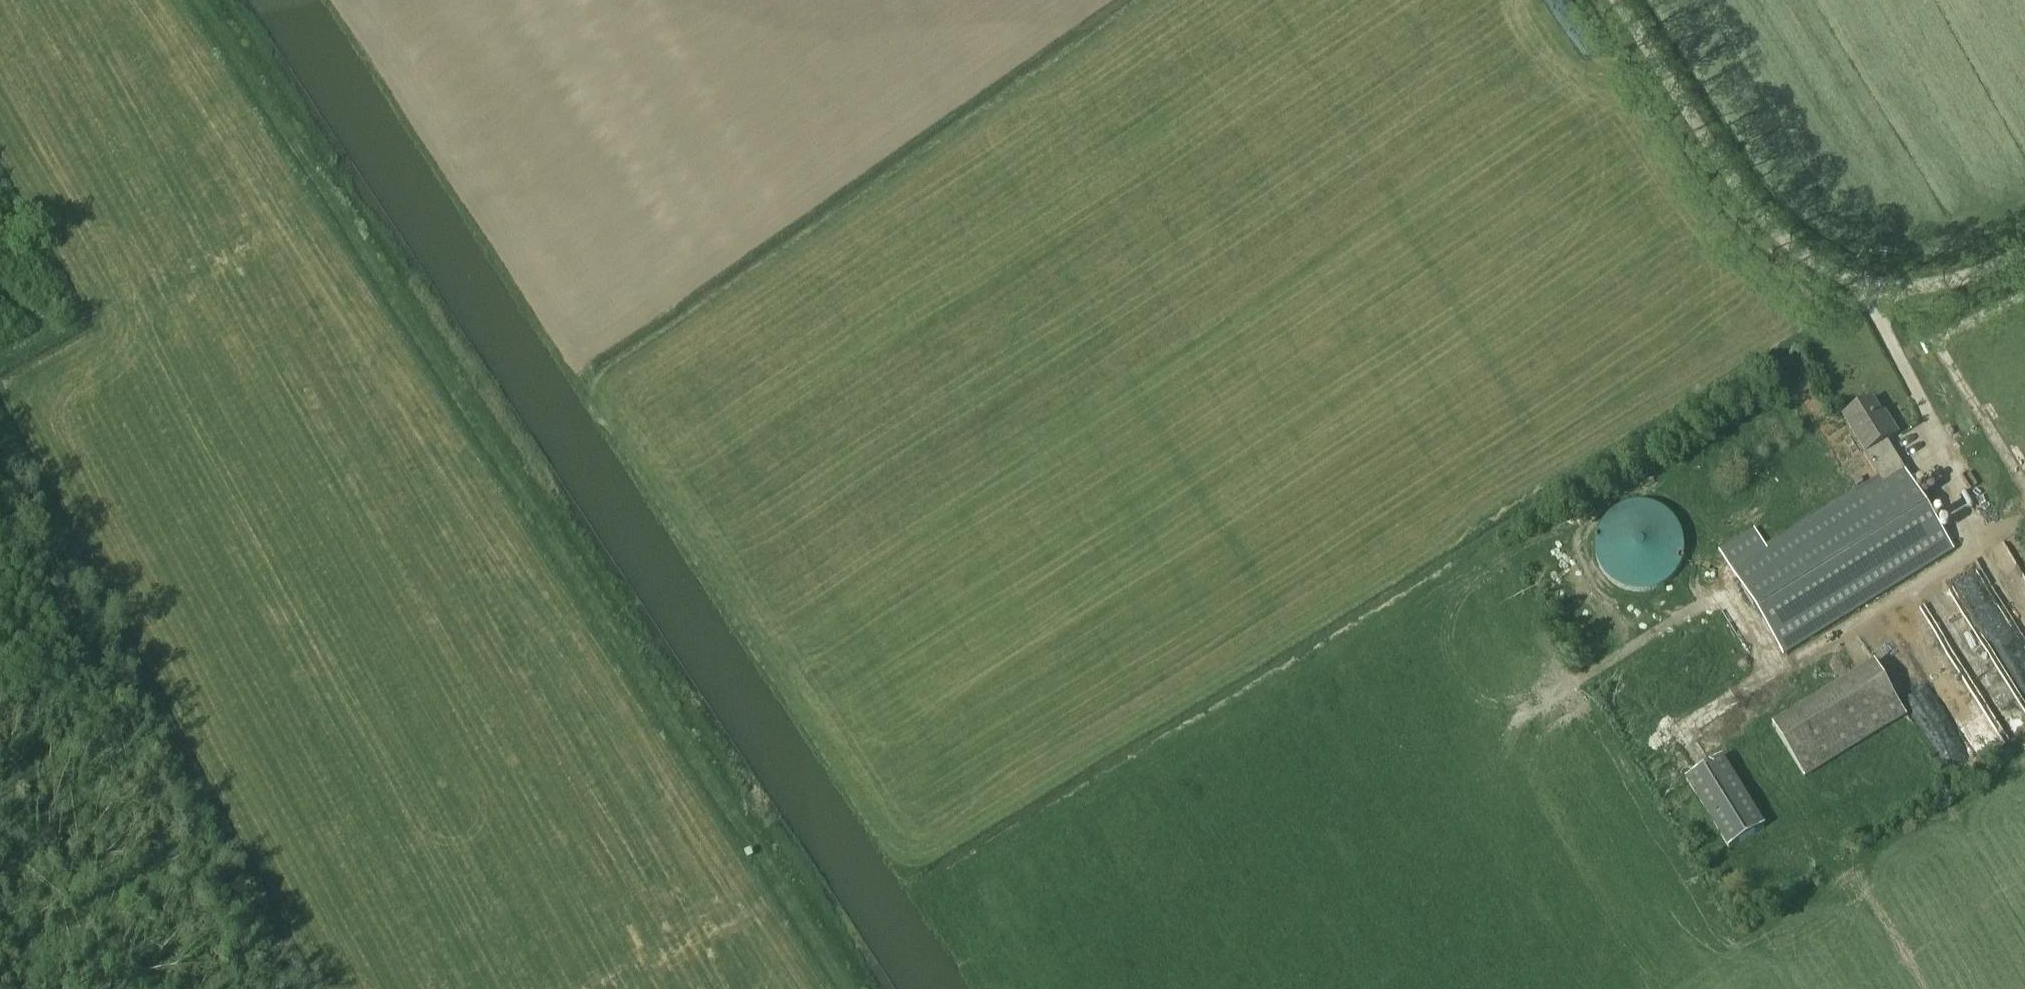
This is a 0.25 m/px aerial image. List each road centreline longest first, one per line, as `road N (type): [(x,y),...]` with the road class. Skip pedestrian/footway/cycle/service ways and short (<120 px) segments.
road 1 (unclassified): [(2024,251),(1924,289),(1864,285),(1820,265),(1749,205),(1619,0)]

